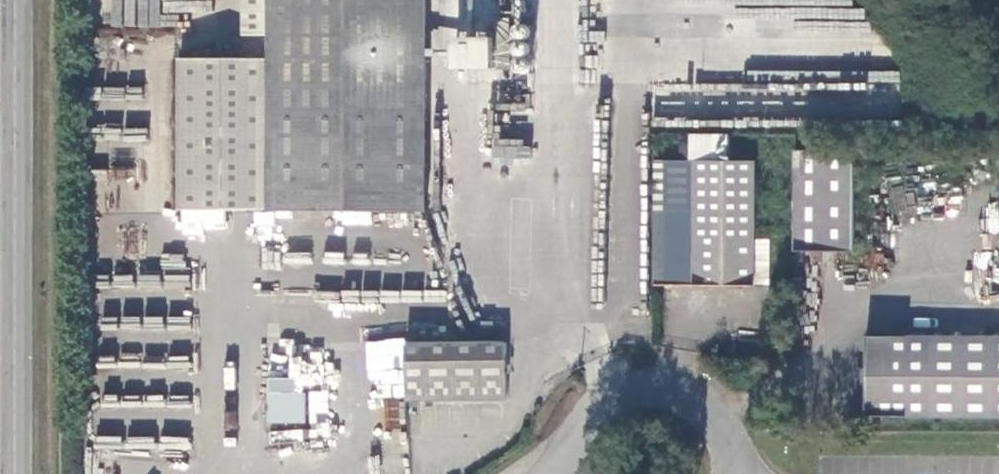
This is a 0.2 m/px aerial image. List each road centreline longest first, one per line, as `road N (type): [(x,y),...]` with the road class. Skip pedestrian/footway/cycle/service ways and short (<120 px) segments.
road 1 (secondary): [(16,0),(14,473)]
road 2 (residential): [(650,380),(623,383),(578,414),(565,438),(562,473)]
road 3 (residential): [(733,473),(720,419),(677,385),(650,380)]

